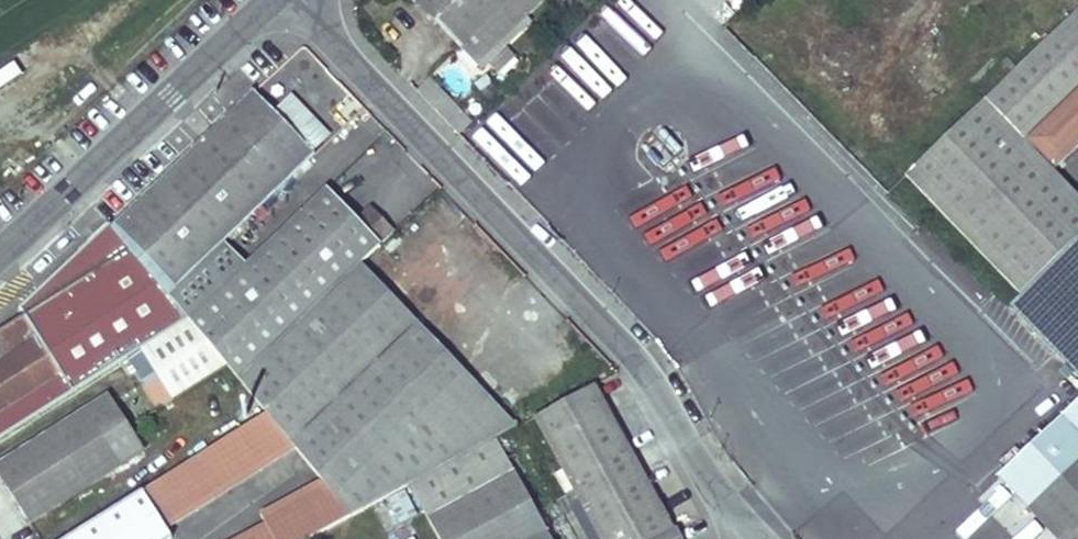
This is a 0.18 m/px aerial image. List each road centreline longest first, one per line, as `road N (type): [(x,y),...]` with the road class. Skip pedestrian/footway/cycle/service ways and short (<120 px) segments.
road 1 (unclassified): [(740,538),(632,345),(304,0)]
road 2 (unclassified): [(0,256),(270,0)]

